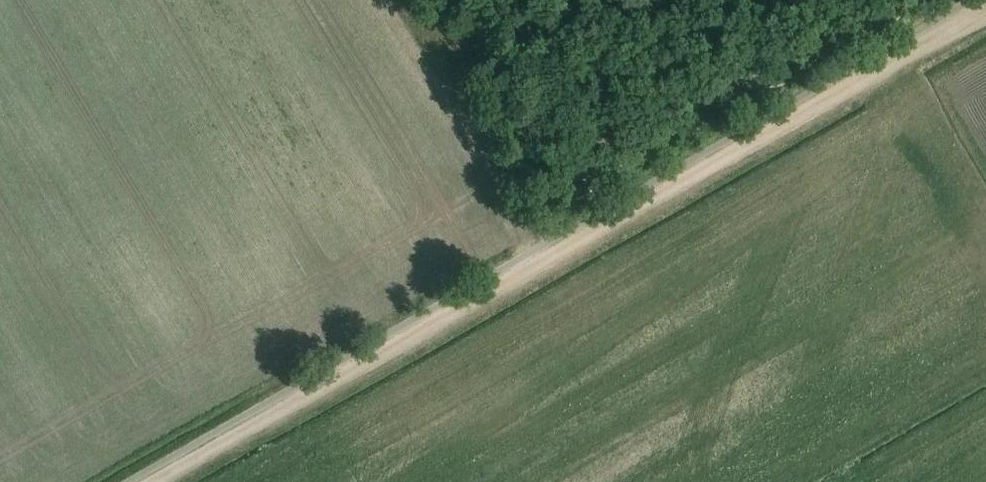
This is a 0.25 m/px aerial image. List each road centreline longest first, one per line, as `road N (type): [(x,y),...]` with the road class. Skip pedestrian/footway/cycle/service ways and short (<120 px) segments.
road 1 (track): [(985,11),(161,481)]

